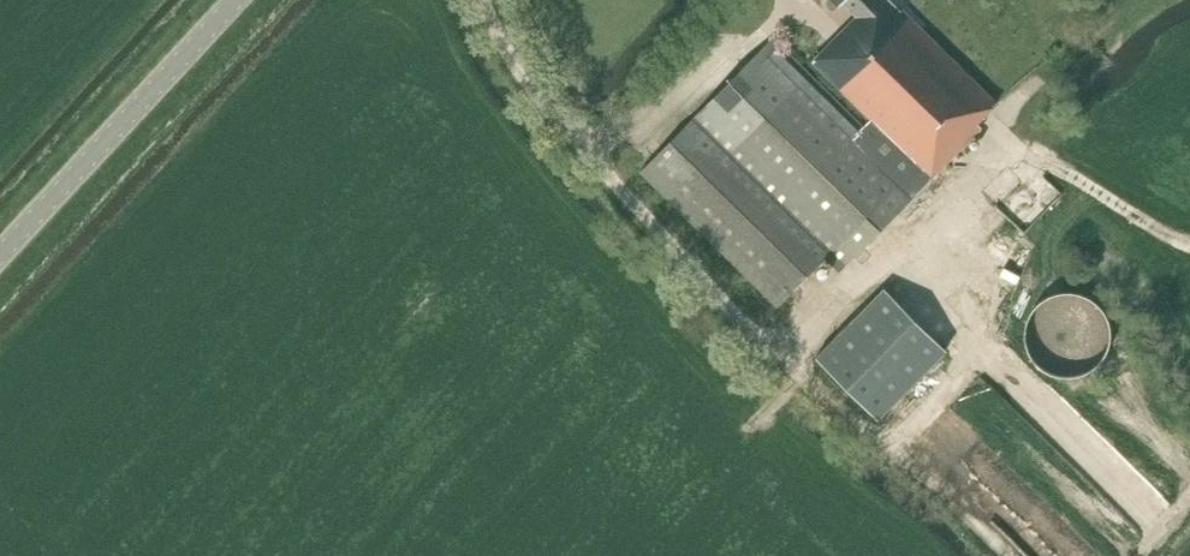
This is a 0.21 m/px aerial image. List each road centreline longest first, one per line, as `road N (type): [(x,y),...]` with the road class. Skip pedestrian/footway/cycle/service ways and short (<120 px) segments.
road 1 (tertiary): [(0,258),(238,0)]

